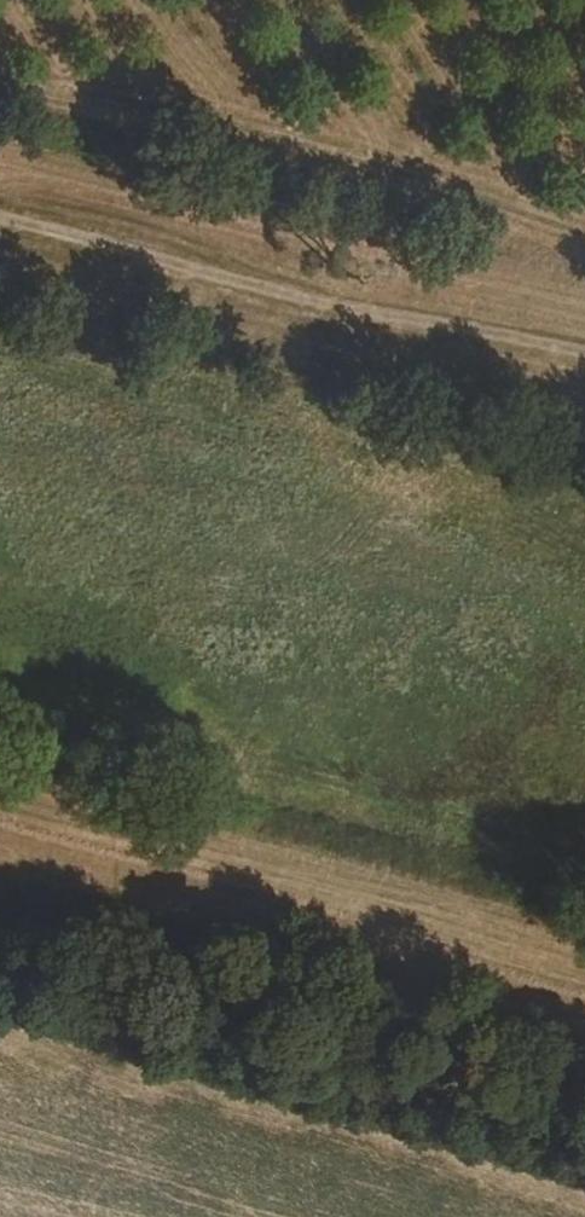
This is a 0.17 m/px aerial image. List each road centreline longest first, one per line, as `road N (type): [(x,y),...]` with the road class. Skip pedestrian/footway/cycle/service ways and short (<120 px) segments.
road 1 (track): [(0,948),(584,1113)]

